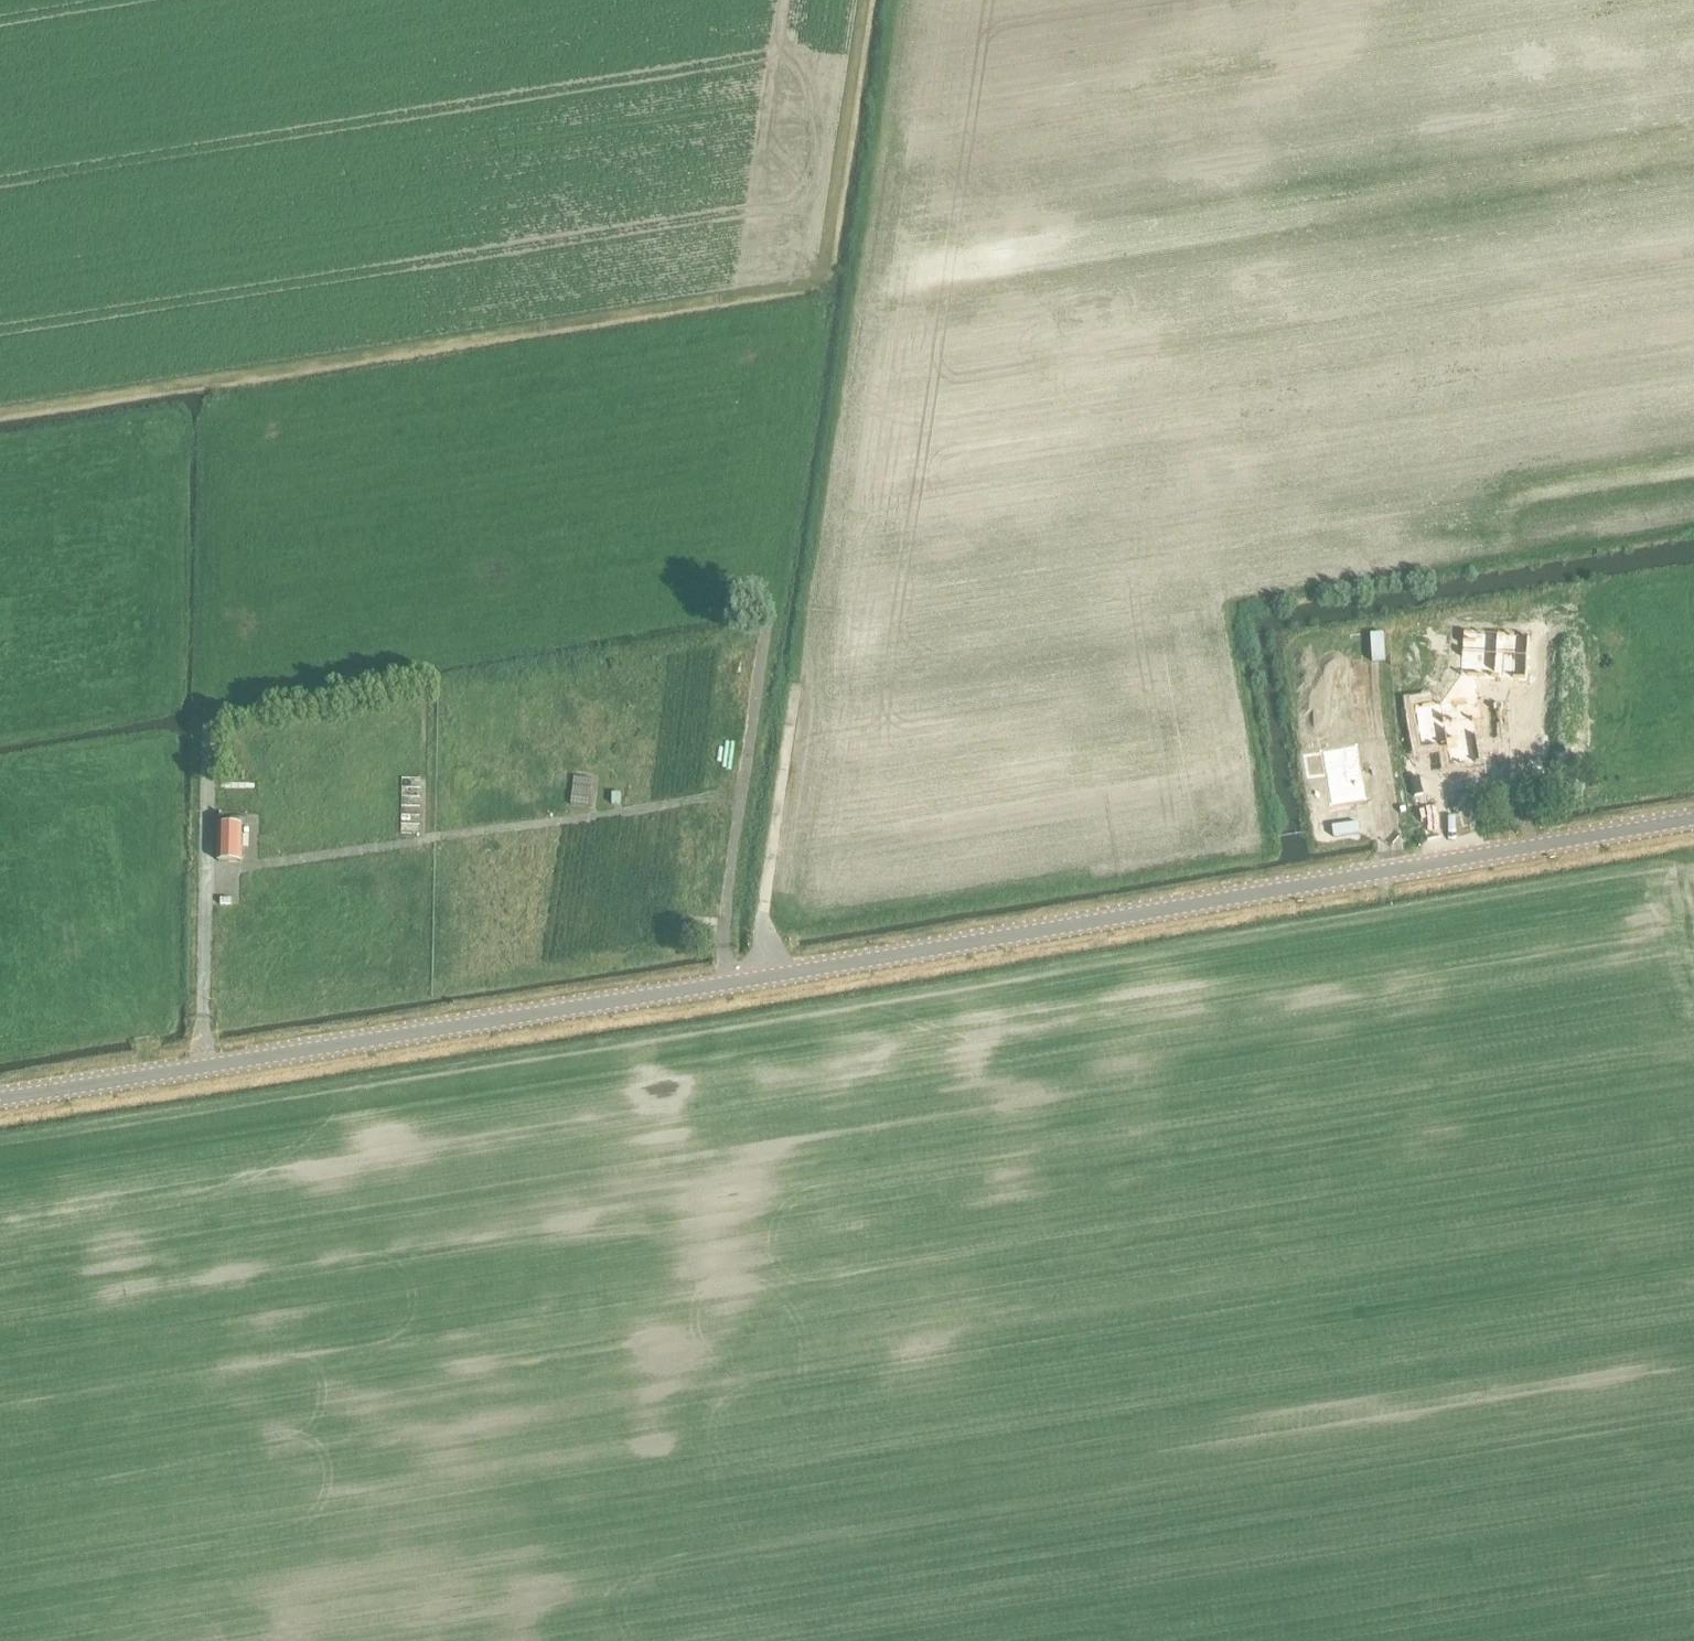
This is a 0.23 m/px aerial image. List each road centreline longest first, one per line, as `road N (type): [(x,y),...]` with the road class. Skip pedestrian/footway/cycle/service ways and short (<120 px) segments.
road 1 (tertiary): [(0,1097),(1693,819)]
road 2 (track): [(734,982),(725,947),(768,617)]
road 3 (track): [(744,795),(400,843)]
road 4 (track): [(797,692),(763,976)]

